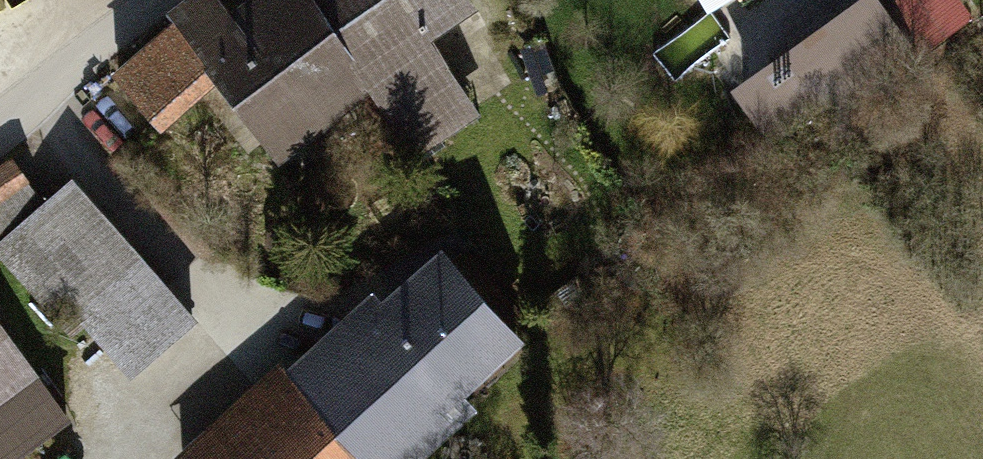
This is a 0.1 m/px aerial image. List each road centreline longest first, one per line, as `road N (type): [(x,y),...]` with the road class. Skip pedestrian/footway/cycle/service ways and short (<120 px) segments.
road 1 (residential): [(0,128),(159,0)]

